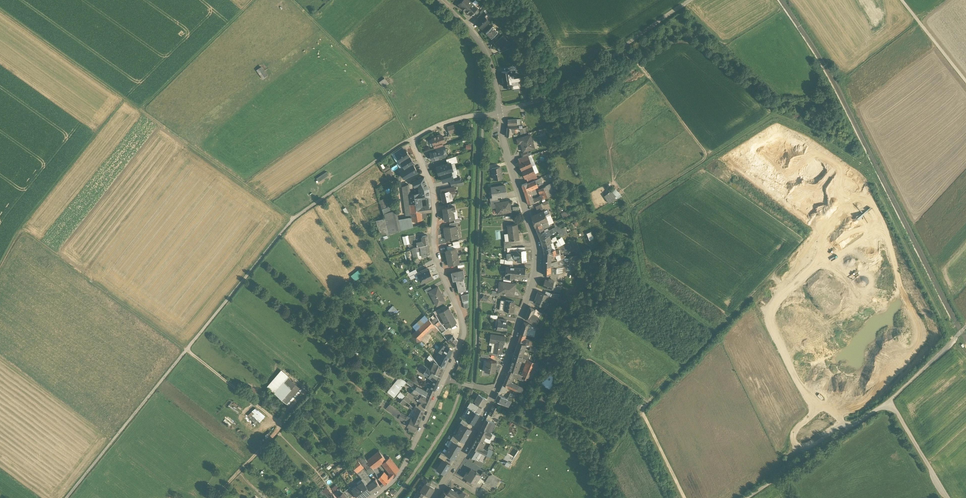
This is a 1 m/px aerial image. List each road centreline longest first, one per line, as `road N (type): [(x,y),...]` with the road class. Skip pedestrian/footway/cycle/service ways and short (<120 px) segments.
road 1 (track): [(66,497),(294,218),(413,139),(384,91),(294,0)]
road 2 (track): [(0,11),(294,218)]
road 3 (residential): [(444,379),(463,323),(435,254),(434,191),(413,139),(464,117),(500,113)]
road 4 (track): [(718,337),(644,282),(636,209),(780,116)]
road 5 (residential): [(494,393),(536,268),(500,113)]
road 6 (track): [(748,497),(889,401),(965,327)]
road 7 (track): [(484,115),(474,387)]
road 8 (track): [(500,113),(572,92),(691,0)]
road 9 (track): [(217,497),(281,426),(187,349)]
road 10 (track): [(129,101),(22,229),(0,268)]
road 11 (track): [(22,229),(187,349)]
road 12 (track): [(873,174),(774,0)]
road 13 (track): [(965,324),(879,156)]
road 14 (track): [(780,116),(692,42),(671,41),(639,64)]
road 15 (track): [(257,0),(145,113)]
road 16 (track): [(548,408),(584,355),(652,406)]
road 17 (track): [(618,52),(639,64),(712,160)]
road 18 (residential): [(373,497),(403,470),(444,379)]
road 19 (residential): [(500,113),(486,53),(439,0)]
road 20 (residential): [(433,497),(494,393)]

